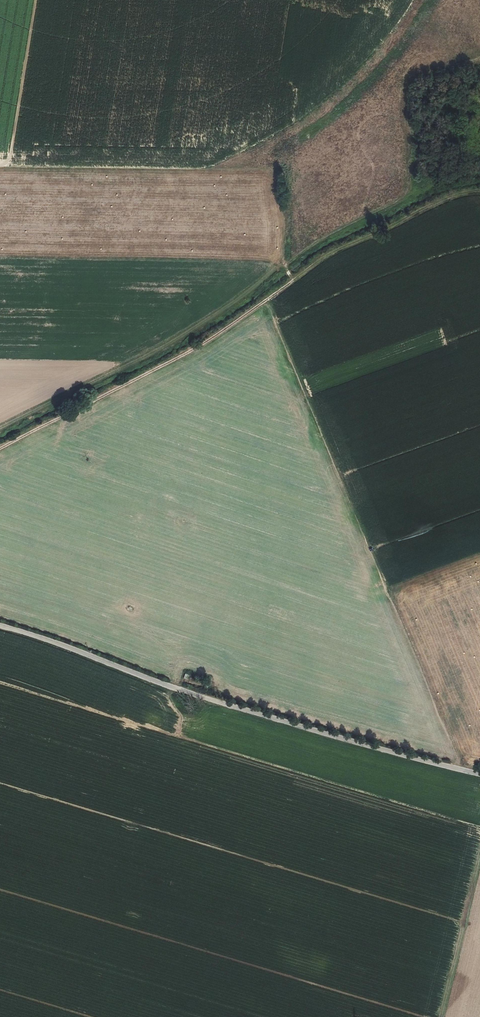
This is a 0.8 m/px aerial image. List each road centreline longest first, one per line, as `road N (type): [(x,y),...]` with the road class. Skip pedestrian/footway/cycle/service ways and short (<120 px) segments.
road 1 (track): [(479,191),(445,199),(343,248),(188,355),(0,449)]
road 2 (track): [(264,302),(455,769)]
road 3 (unclassified): [(0,626),(201,697),(479,774)]
road 4 (track): [(479,844),(440,1016)]

